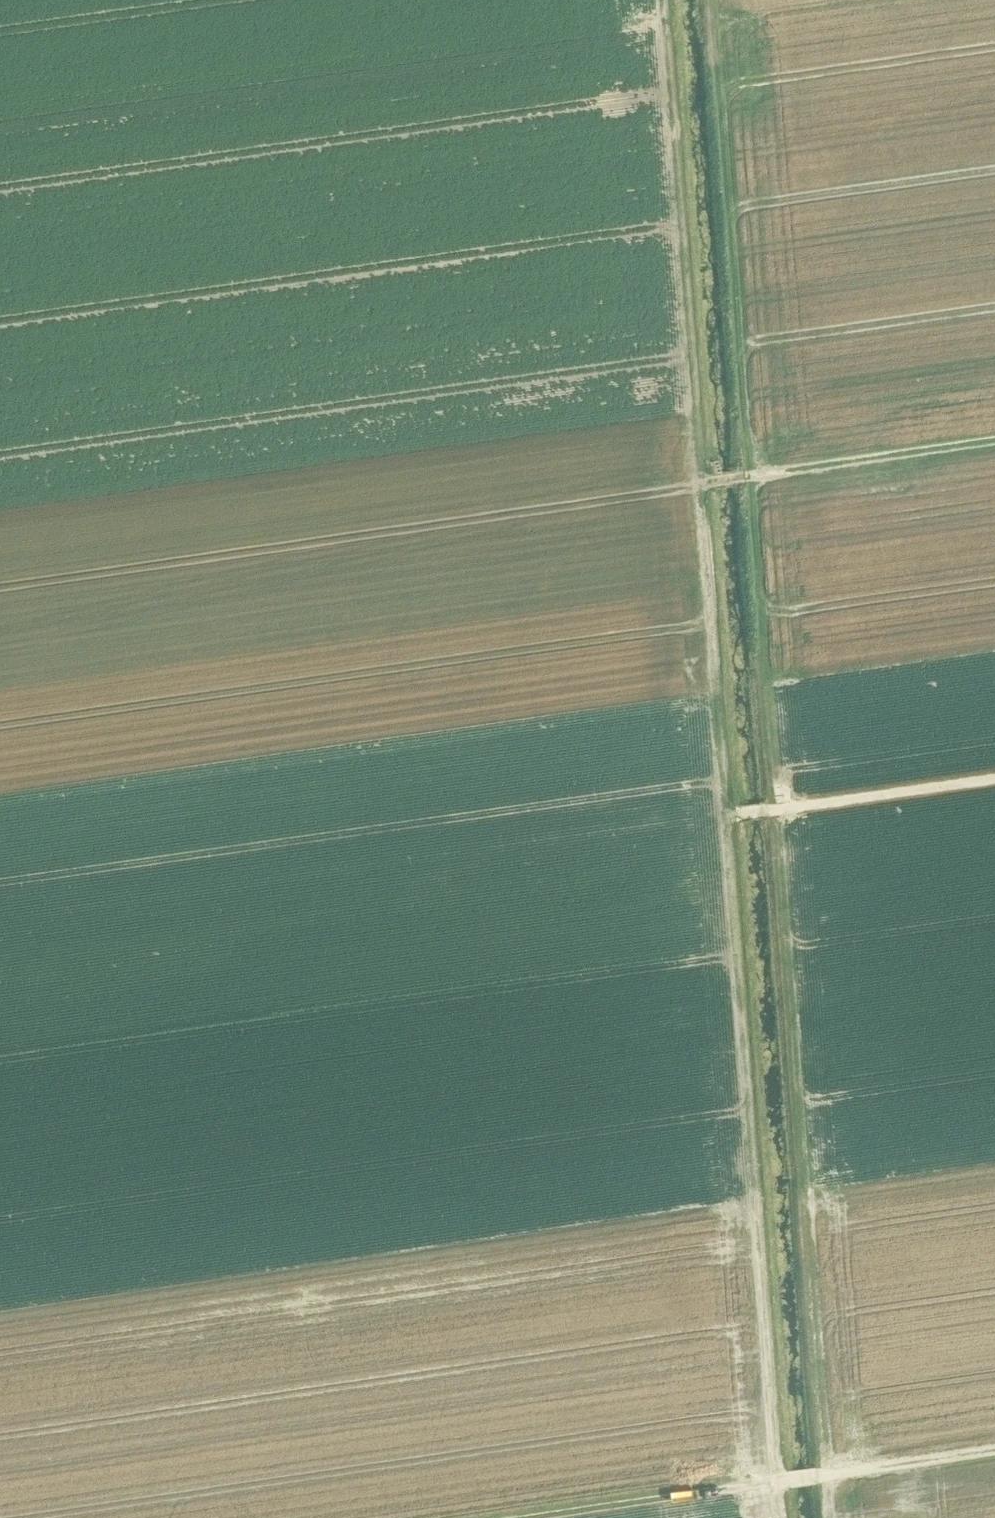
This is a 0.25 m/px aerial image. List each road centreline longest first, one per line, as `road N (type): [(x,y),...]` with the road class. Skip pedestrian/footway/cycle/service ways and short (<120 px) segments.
road 1 (track): [(559,1517),(994,1450)]
road 2 (track): [(668,486),(994,441)]

